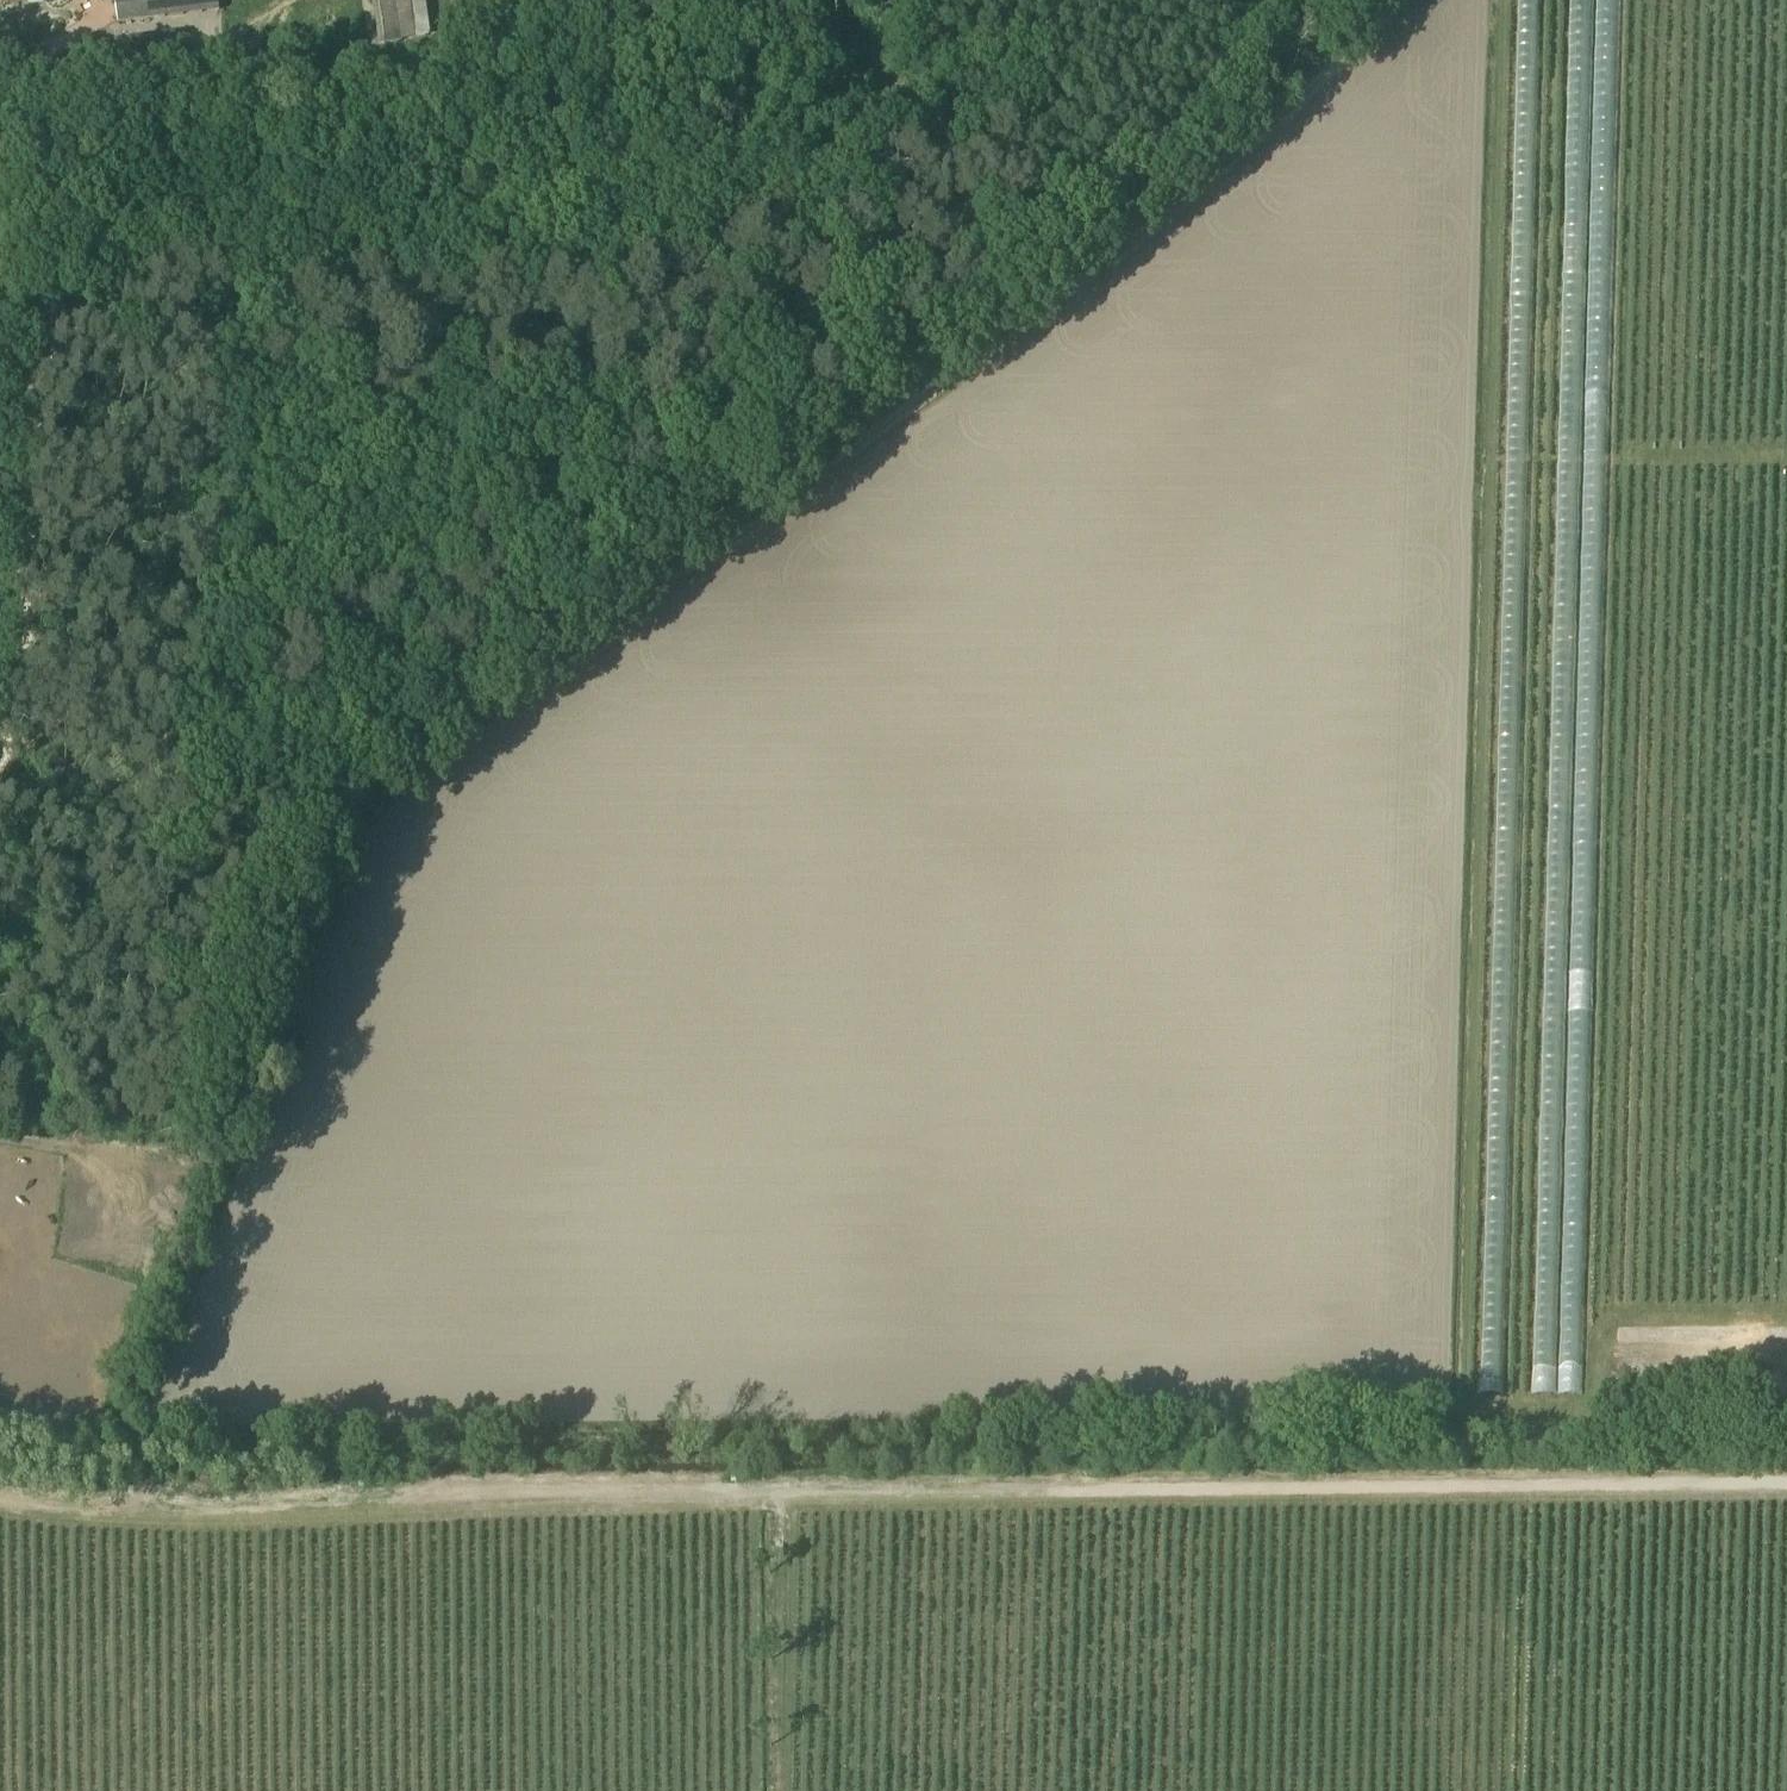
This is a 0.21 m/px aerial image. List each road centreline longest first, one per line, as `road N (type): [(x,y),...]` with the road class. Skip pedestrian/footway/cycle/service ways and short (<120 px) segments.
road 1 (track): [(0,1435),(102,1457),(218,1459),(1786,1438)]
road 2 (track): [(1364,0),(1220,156),(625,613),(439,450),(31,292)]
road 3 (track): [(0,667),(31,292)]
road 4 (track): [(31,292),(34,98)]

